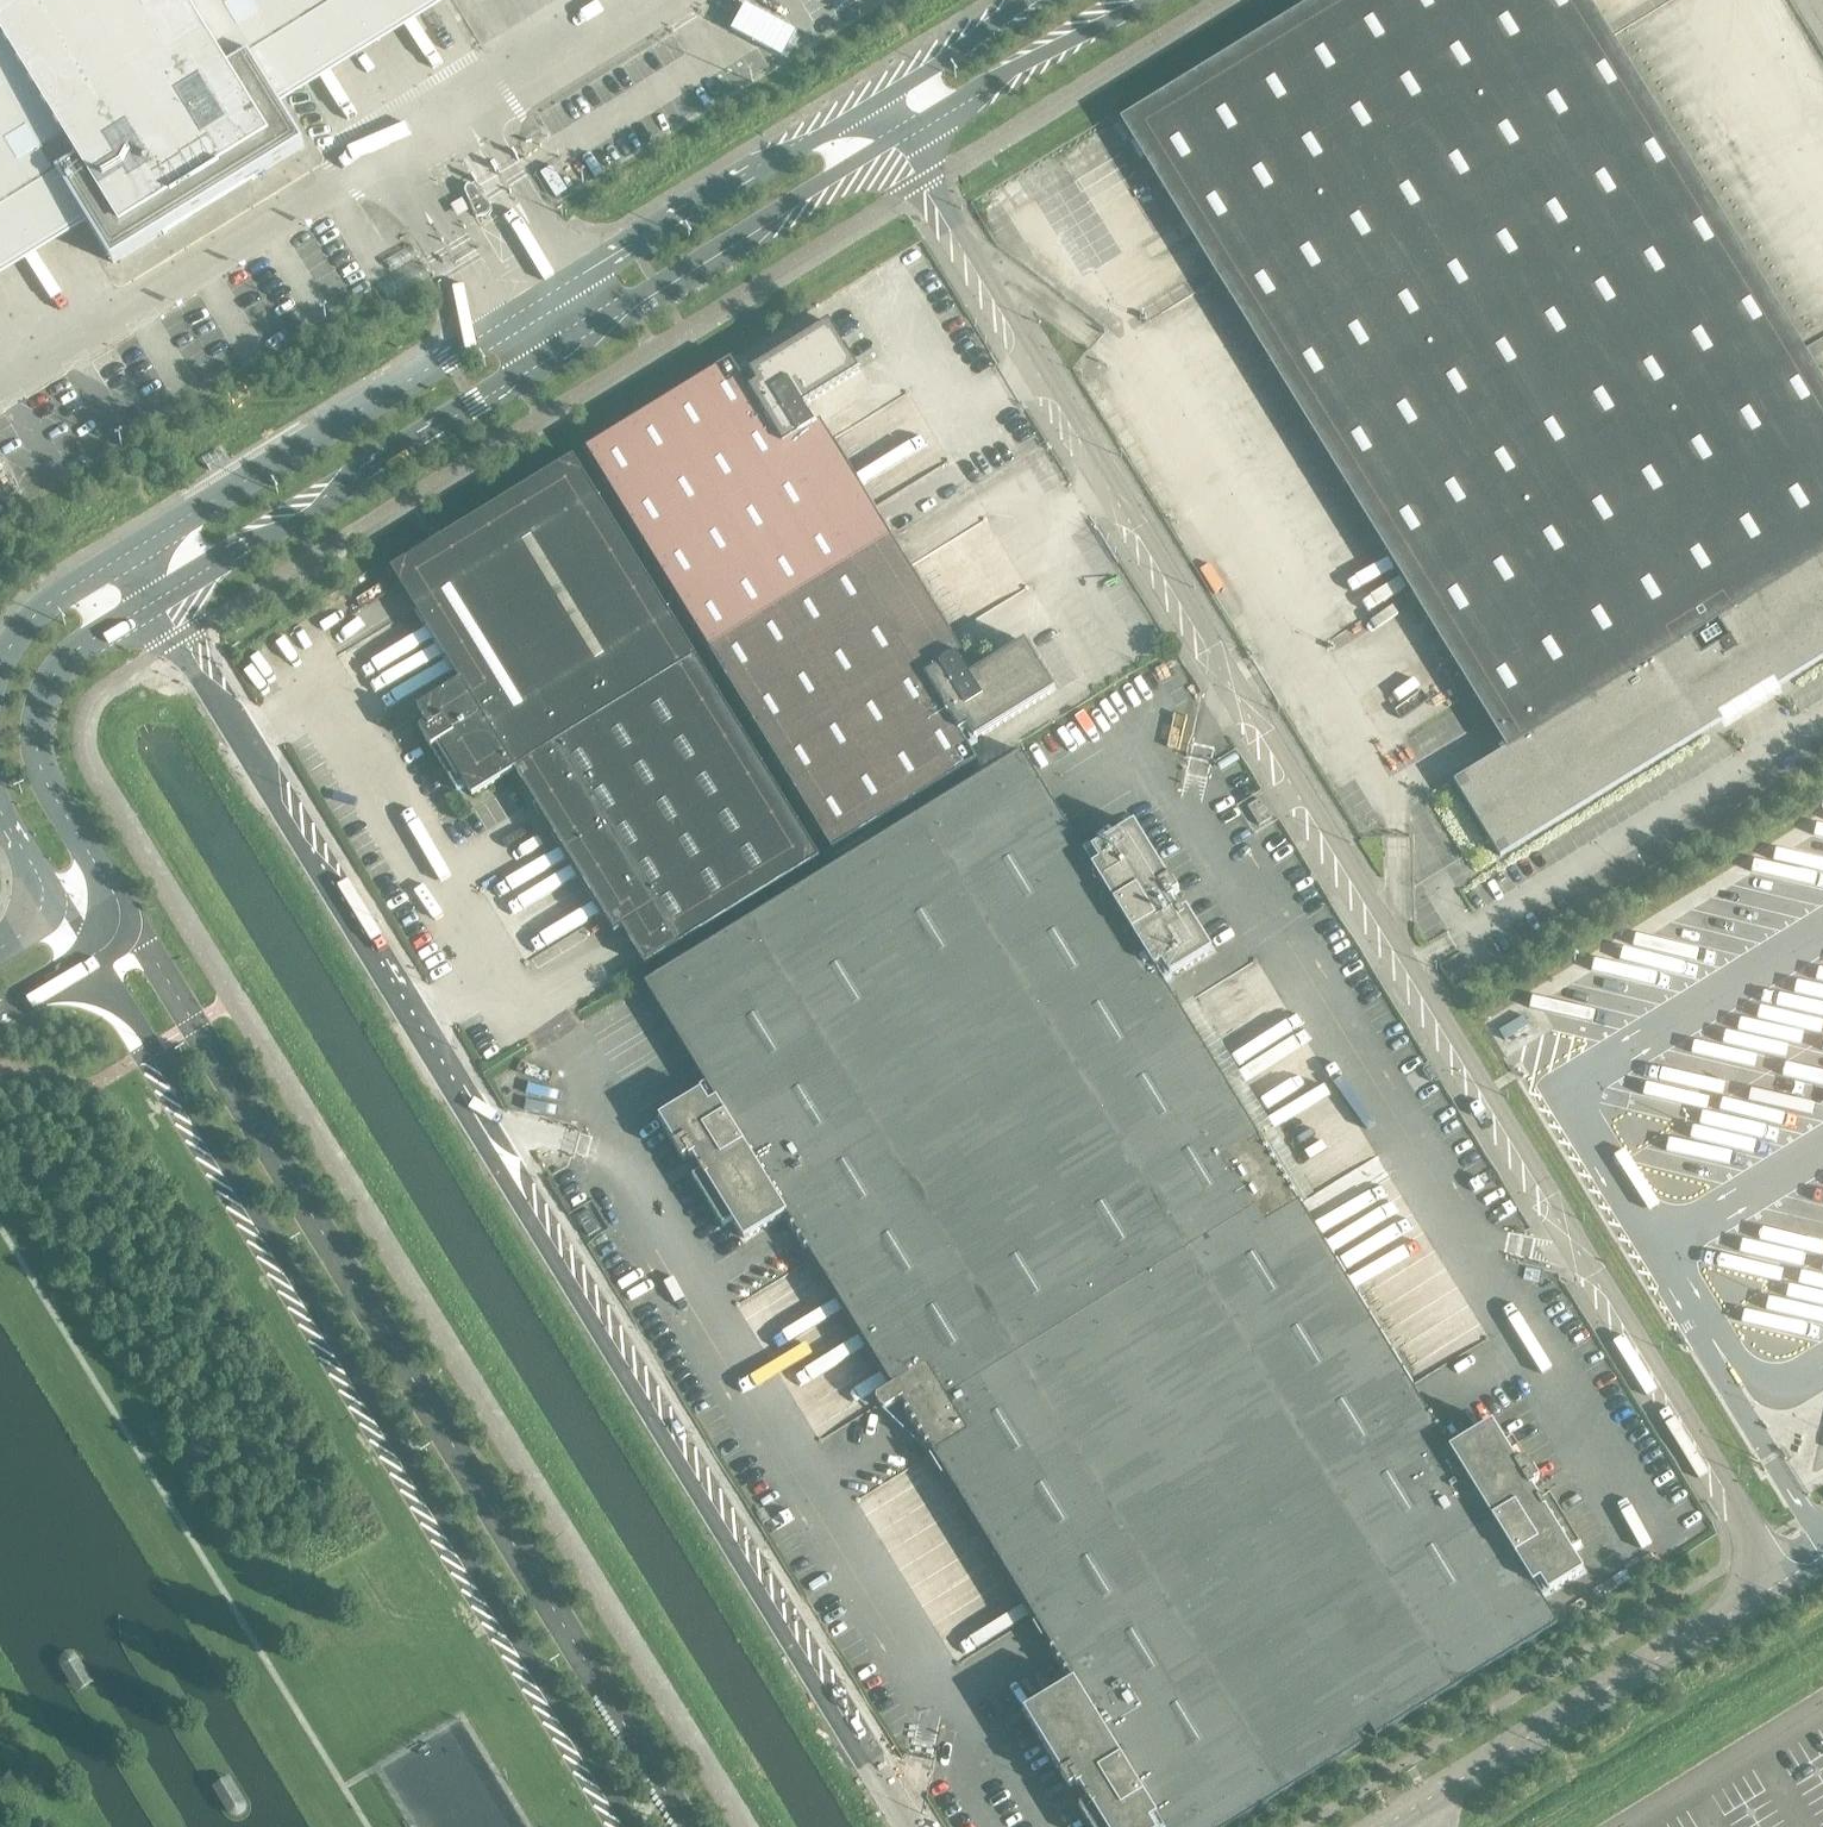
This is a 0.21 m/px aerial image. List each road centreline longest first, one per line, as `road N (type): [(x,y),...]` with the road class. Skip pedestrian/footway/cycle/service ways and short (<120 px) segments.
road 1 (unclassified): [(1748,1602),(1750,1554),(1735,1508),(898,144)]
road 2 (unclassified): [(149,604),(902,1826)]
road 3 (unclassified): [(687,1826),(114,894)]
road 4 (tertiary): [(95,953),(633,1826)]
road 5 (tertiary): [(149,604),(898,144)]
road 6 (tertiary): [(869,97),(121,557)]
road 7 (tertiary): [(1368,1826),(1748,1602)]
road 8 (tertiary): [(114,894),(47,784),(36,727),(46,689),(67,658),(149,604)]
road 9 (tertiary): [(898,144),(1132,0)]
road 10 (tertiary): [(1028,0),(869,97)]
road 11 (tertiary): [(121,557),(41,609),(0,663)]

